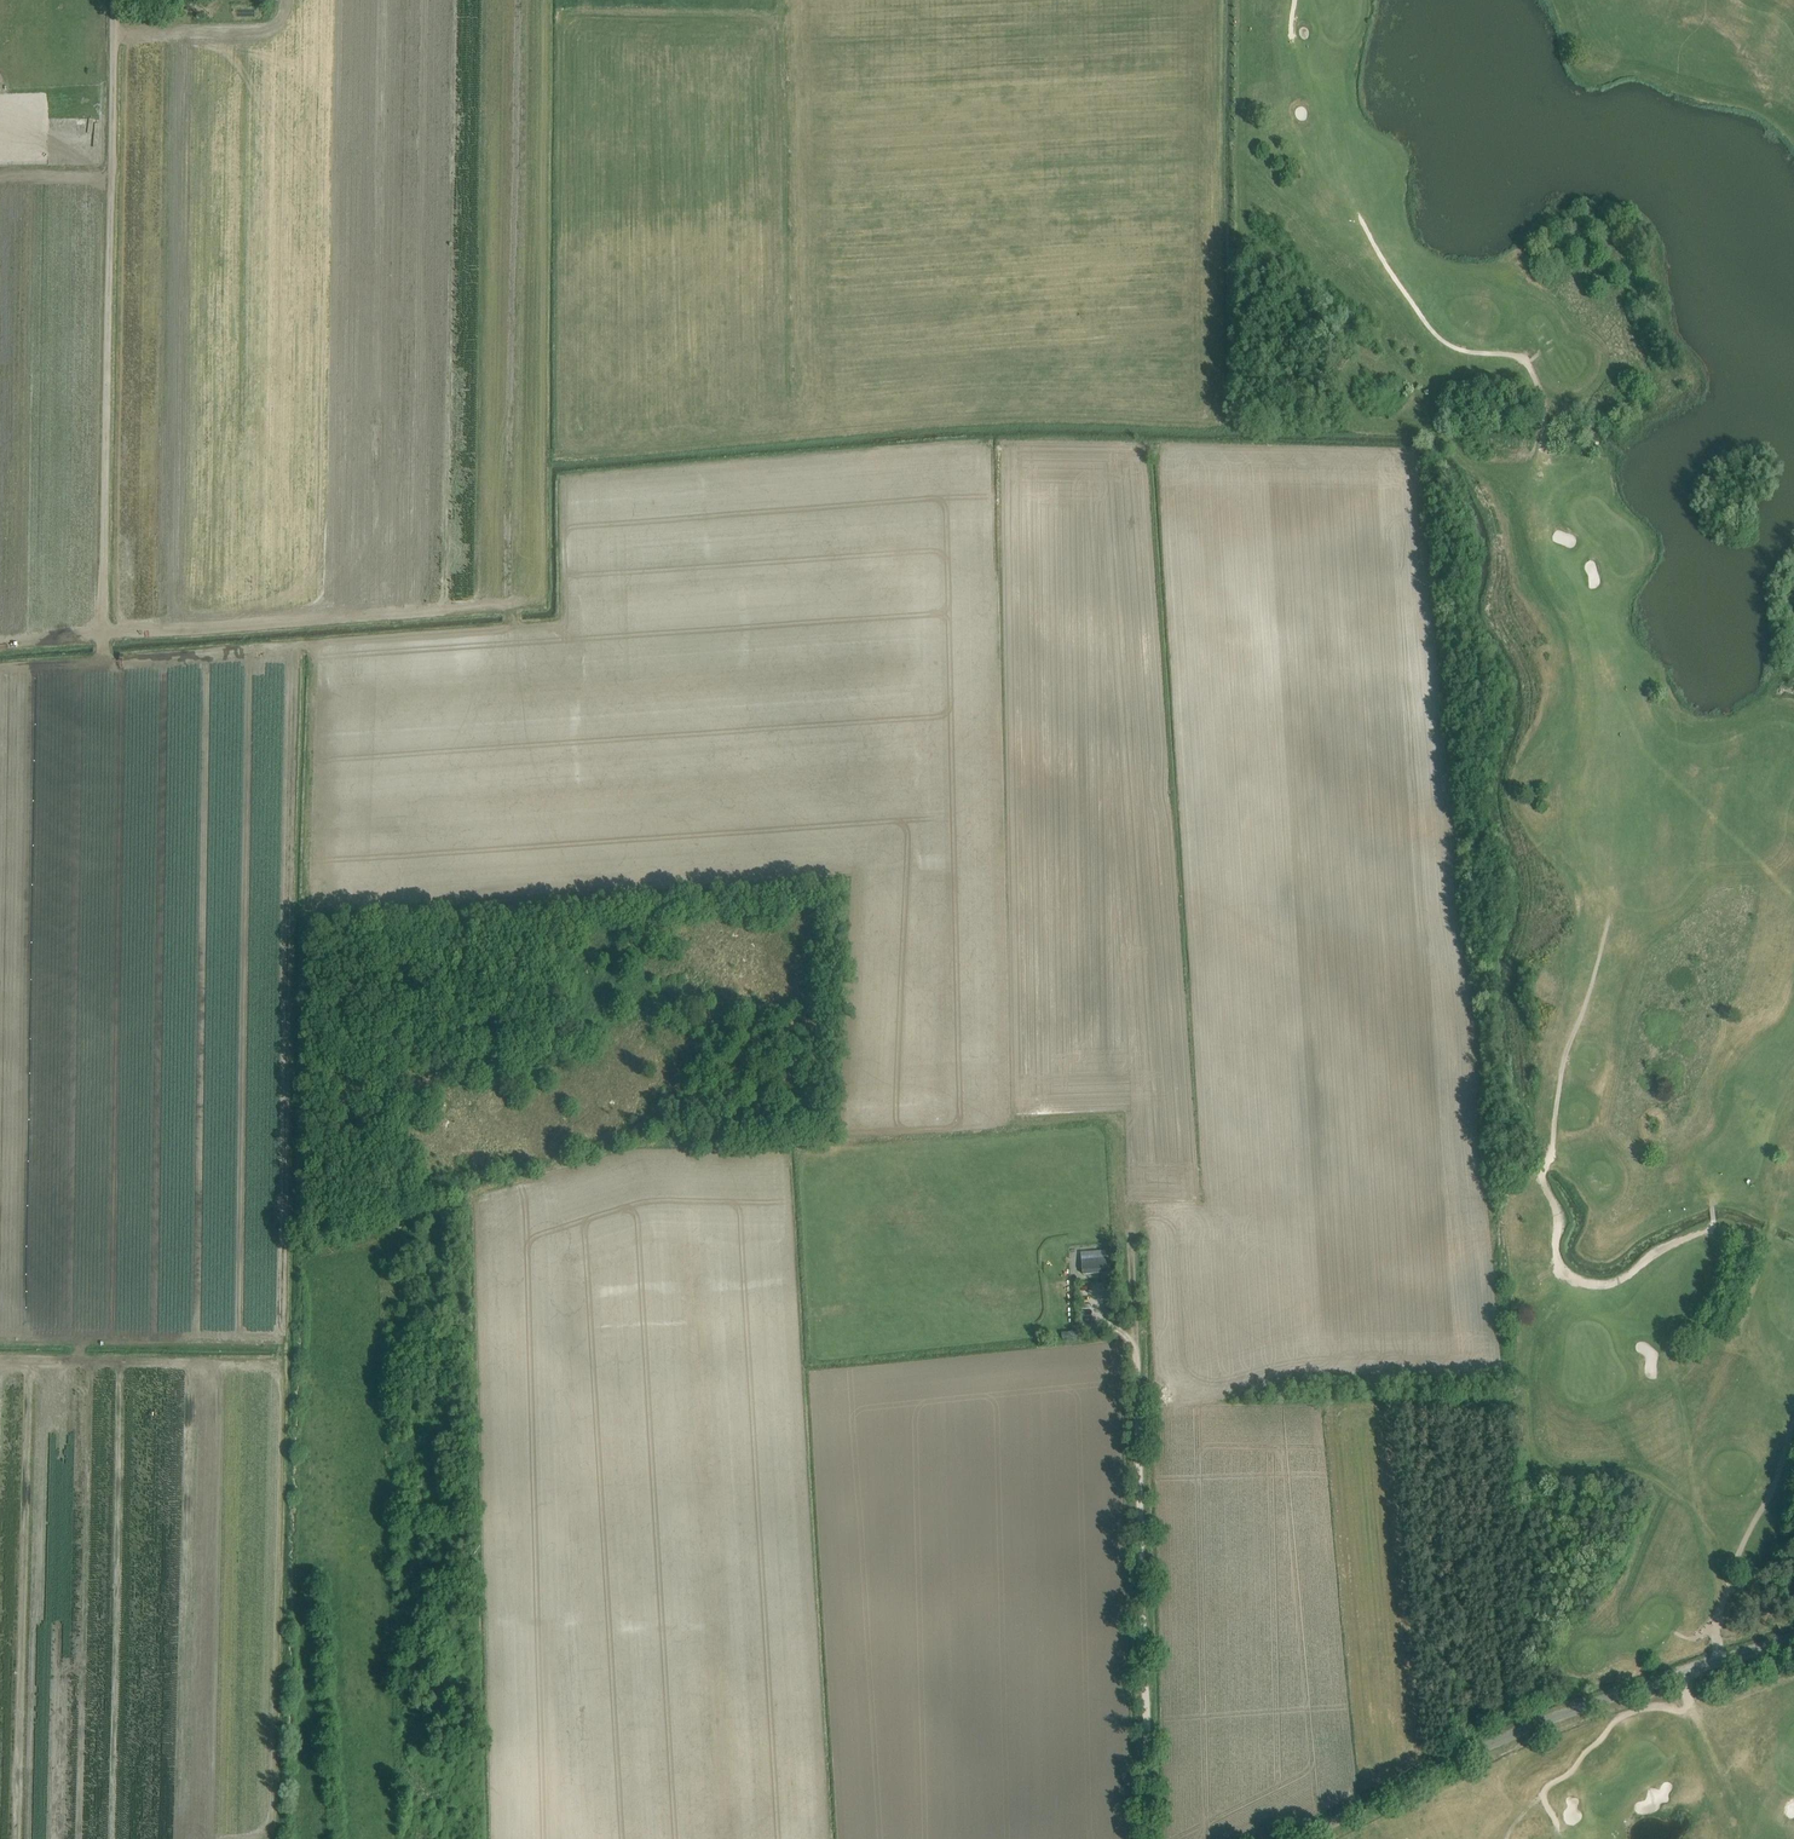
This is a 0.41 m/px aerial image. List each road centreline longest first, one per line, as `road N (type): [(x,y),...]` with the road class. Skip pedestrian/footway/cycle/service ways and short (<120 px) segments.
road 1 (track): [(1151,1838),(1133,1241)]
road 2 (unclassified): [(1300,1838),(1527,1730),(1793,1637)]

